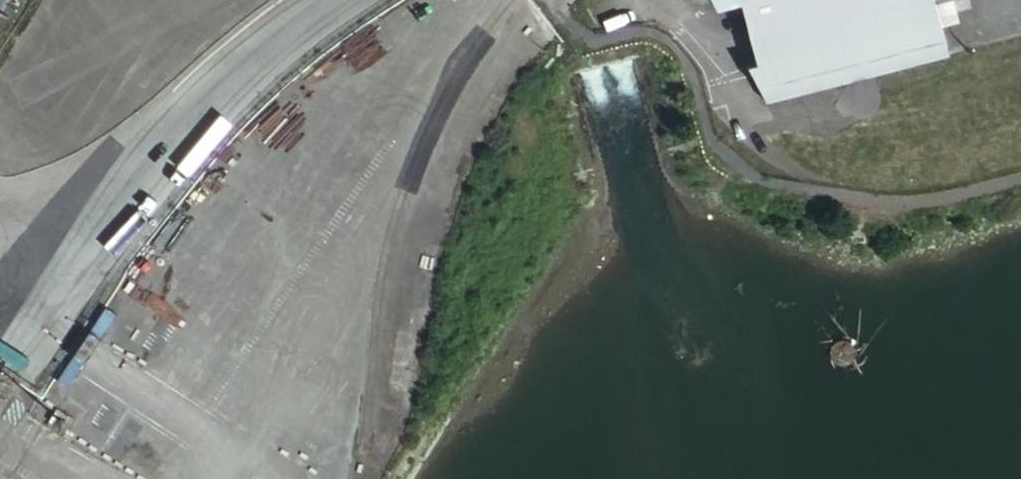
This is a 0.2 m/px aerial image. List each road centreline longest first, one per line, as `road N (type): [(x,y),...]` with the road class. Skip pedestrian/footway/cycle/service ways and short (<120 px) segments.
road 1 (unclassified): [(332,0),(226,88),(111,206),(35,252),(0,256)]

